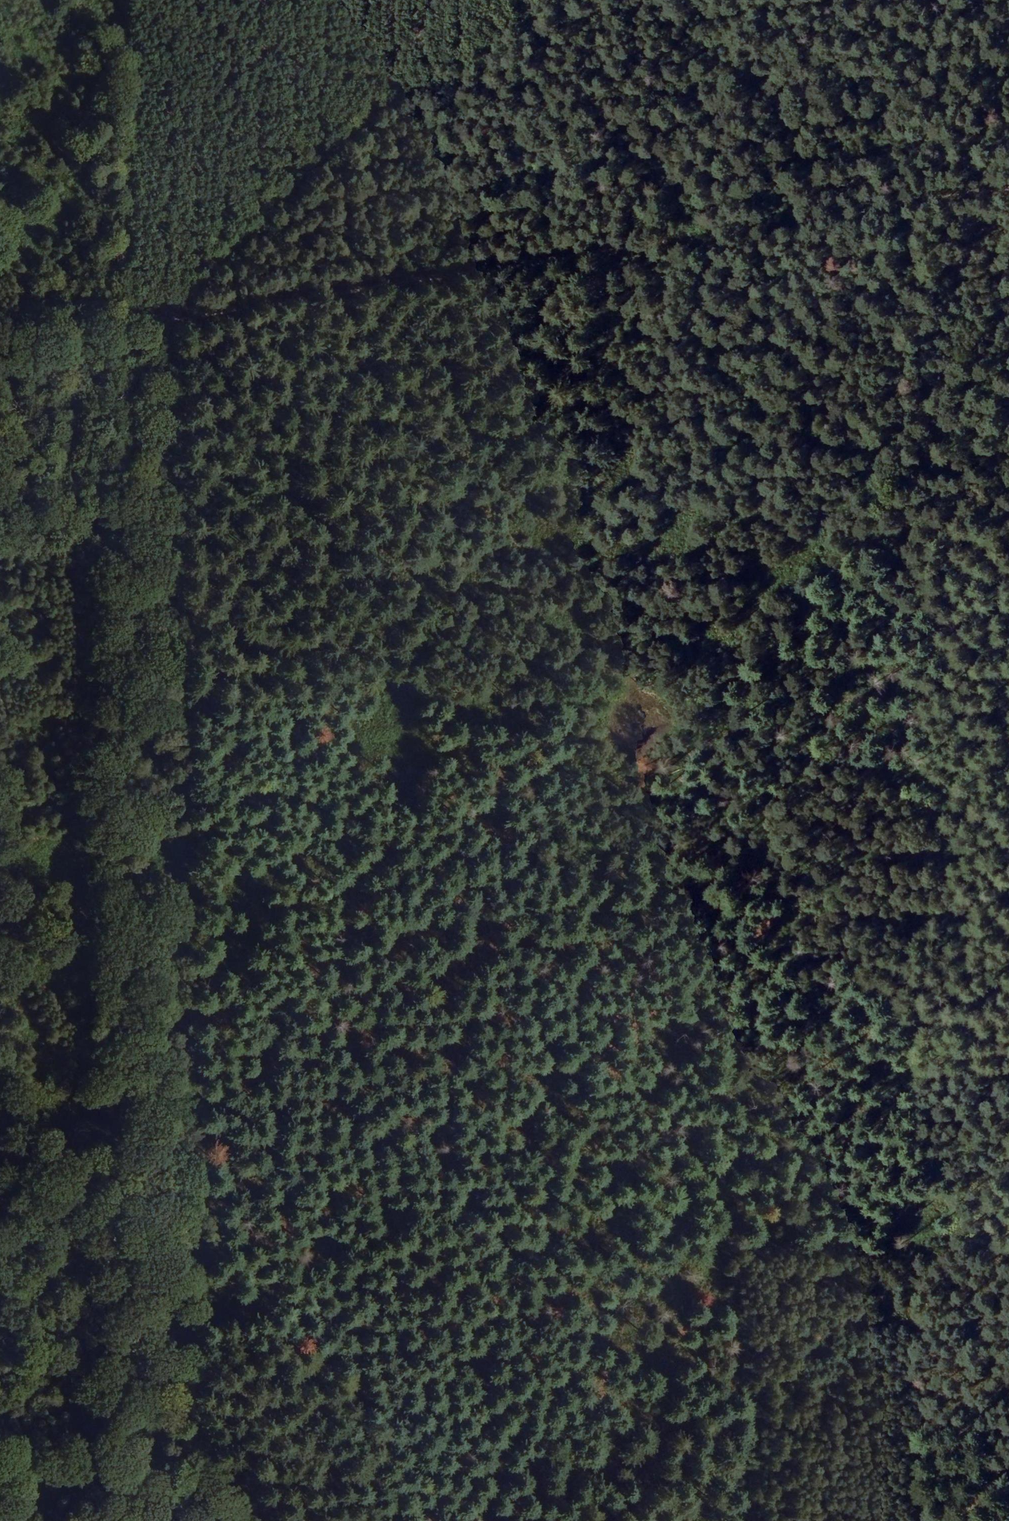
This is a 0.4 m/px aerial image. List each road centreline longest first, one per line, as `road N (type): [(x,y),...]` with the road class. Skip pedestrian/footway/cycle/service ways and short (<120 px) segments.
road 1 (track): [(105,1520),(127,0)]
road 2 (track): [(1008,187),(0,354)]

